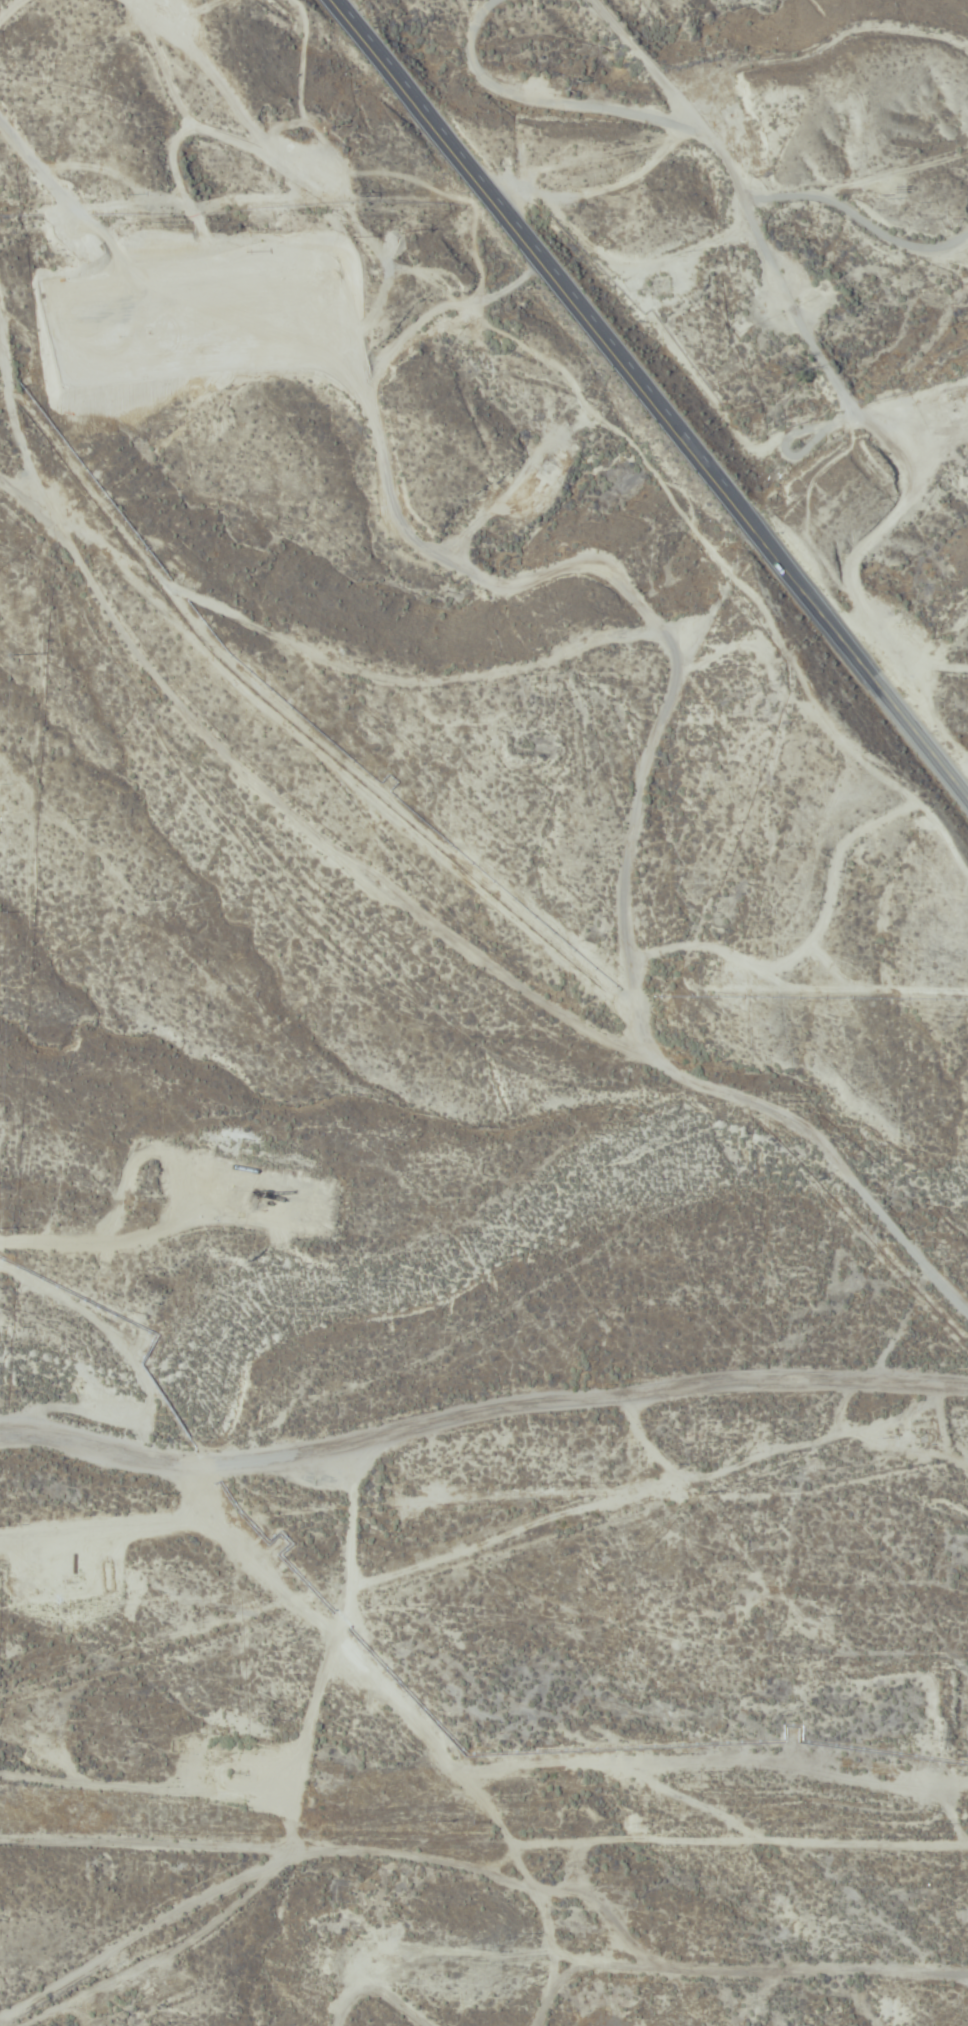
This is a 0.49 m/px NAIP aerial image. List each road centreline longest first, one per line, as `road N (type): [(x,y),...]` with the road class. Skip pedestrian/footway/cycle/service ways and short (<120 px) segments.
road 1 (track): [(384,1434),(356,1507),(300,1775),(296,1810),(308,1839),(323,1848),(455,1864),(577,1896),(604,1909),(663,1971),(967,1975)]
road 2 (primary): [(967,793),(337,0)]
road 3 (residential): [(967,1385),(781,1379),(529,1401),(270,1459),(184,1463),(0,1433)]

